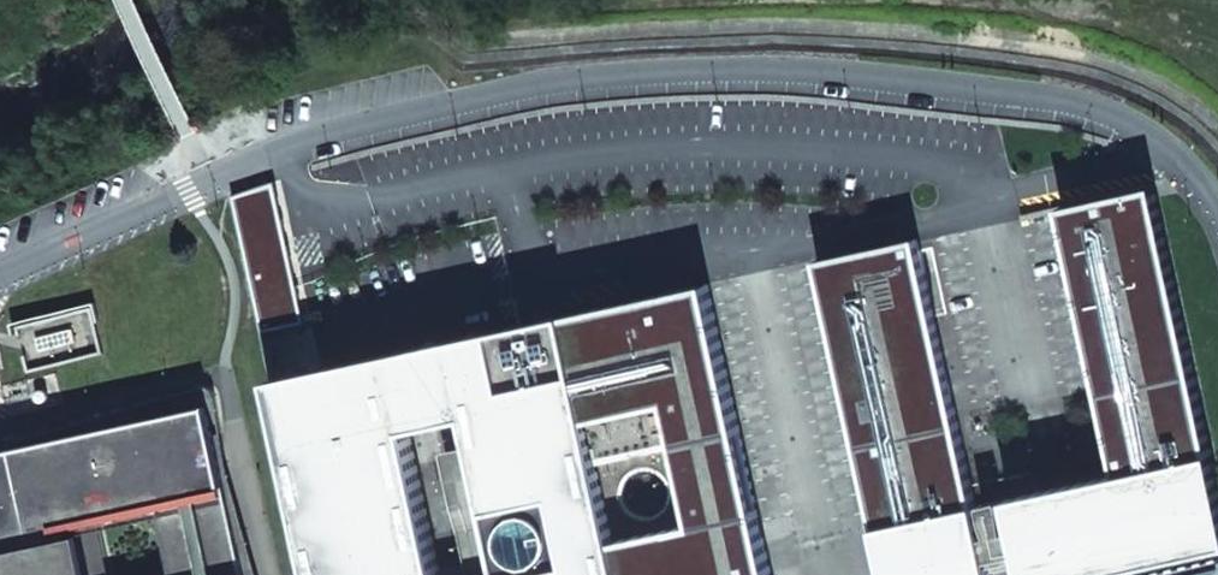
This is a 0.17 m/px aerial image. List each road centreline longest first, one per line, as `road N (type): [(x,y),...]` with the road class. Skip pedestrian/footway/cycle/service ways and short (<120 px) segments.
road 1 (unclassified): [(0,286),(265,162),(451,107),(633,79),(884,83),(1063,109),(1169,154),(1217,212)]

